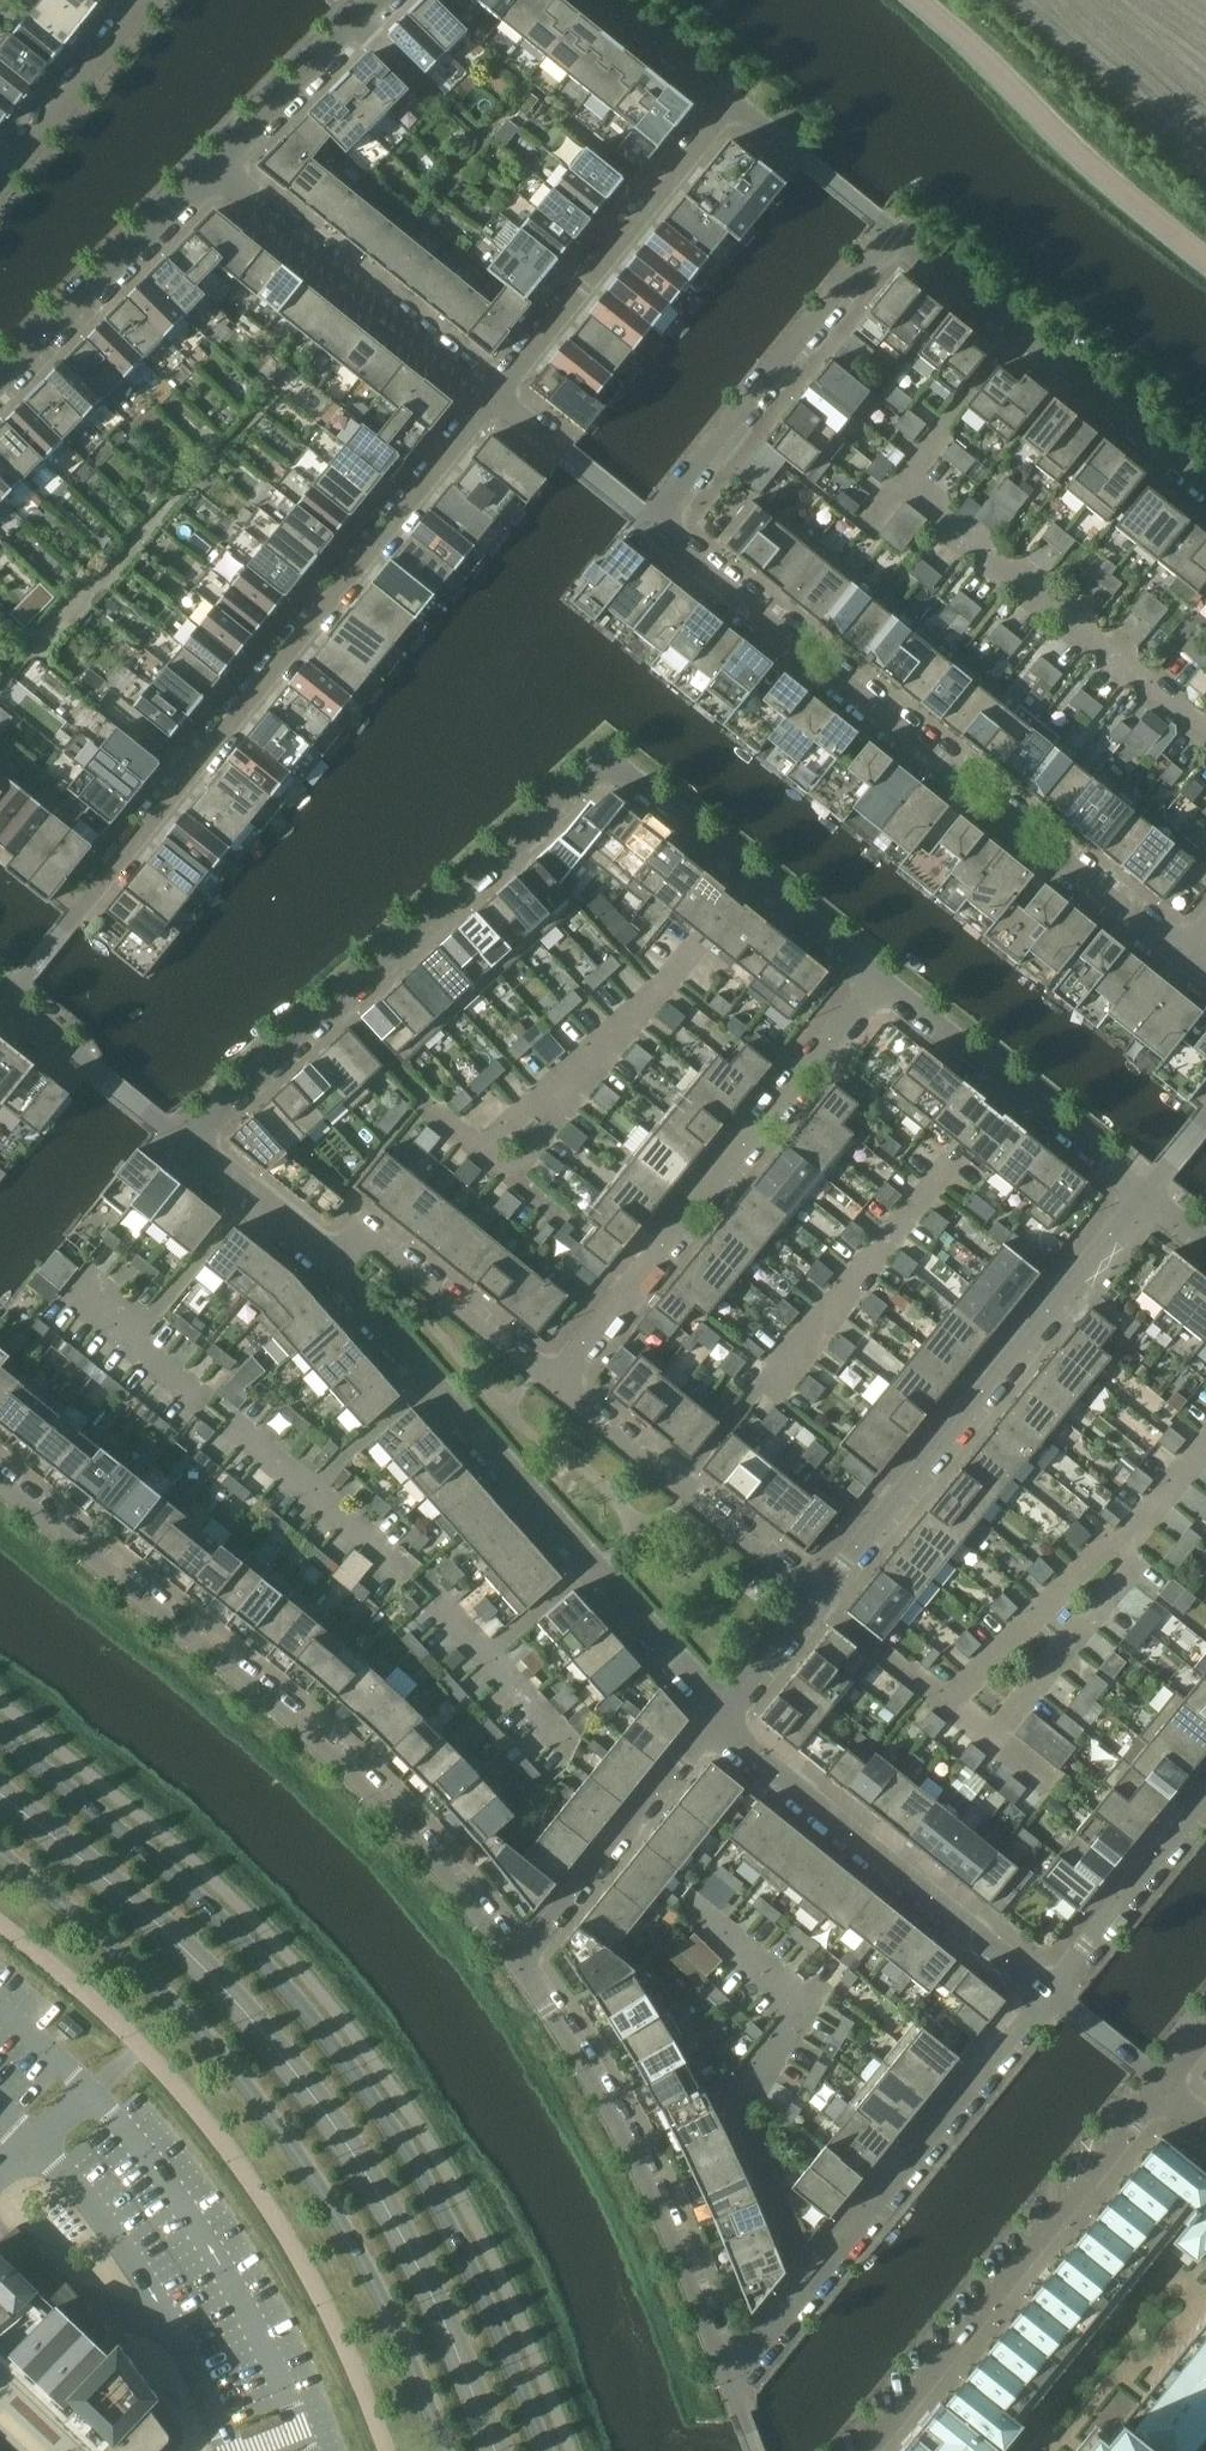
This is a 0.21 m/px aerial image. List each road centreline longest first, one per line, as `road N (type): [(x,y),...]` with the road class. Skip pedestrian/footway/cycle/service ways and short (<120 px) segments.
road 1 (secondary): [(544,2450),(458,2240),(389,2121),(297,2004),(199,1899),(0,1736)]
road 2 (residential): [(185,1141),(606,767),(877,988)]
road 3 (residential): [(493,392),(5,999)]
road 4 (secondary): [(0,1856),(174,2004),(318,2182),(374,2284),(442,2450)]
road 5 (residential): [(529,1954),(411,1816),(0,1477)]
road 6 (residential): [(651,526),(1180,953)]
road 7 (residential): [(725,1723),(320,1276)]
road 8 (residential): [(820,1599),(1144,1194)]
road 9 (residential): [(877,988),(561,1388)]
road 10 (residential): [(1048,1991),(741,2371),(725,2377)]
road 11 (residential): [(869,2450),(1165,2085)]
road 12 (residential): [(529,1954),(672,2238),(725,2377)]
road 13 (residential): [(725,1723),(1048,1991)]
road 14 (residential): [(891,230),(1205,485)]
road 15 (unclassified): [(1205,261),(1075,150),(918,0)]
road 16 (residential): [(651,526),(891,230)]
road 17 (residential): [(735,103),(493,392)]
road 18 (residential): [(493,392),(195,170)]
road 19 (residential): [(877,988),(1144,1194)]
road 20 (residential): [(820,1599),(561,1388)]
road 21 (residential): [(320,1276),(368,1239),(561,1388)]
road 22 (residential): [(529,1954),(725,1723)]
road 23 (residential): [(0,369),(195,170)]
road 24 (residential): [(1205,1796),(1048,1991)]
road 25 (residential): [(195,170),(377,0)]
road 26 (residential): [(185,1141),(5,999)]
road 27 (residential): [(145,0),(8,172)]
road 28 (residential): [(891,230),(735,103)]
road 29 (residential): [(320,1276),(185,1141)]
road 30 (residential): [(638,513),(493,392)]
road 31 (residential): [(735,103),(607,0)]
road 32 (residential): [(725,1723),(820,1599)]
road 33 (residential): [(1048,1991),(1165,2085)]

